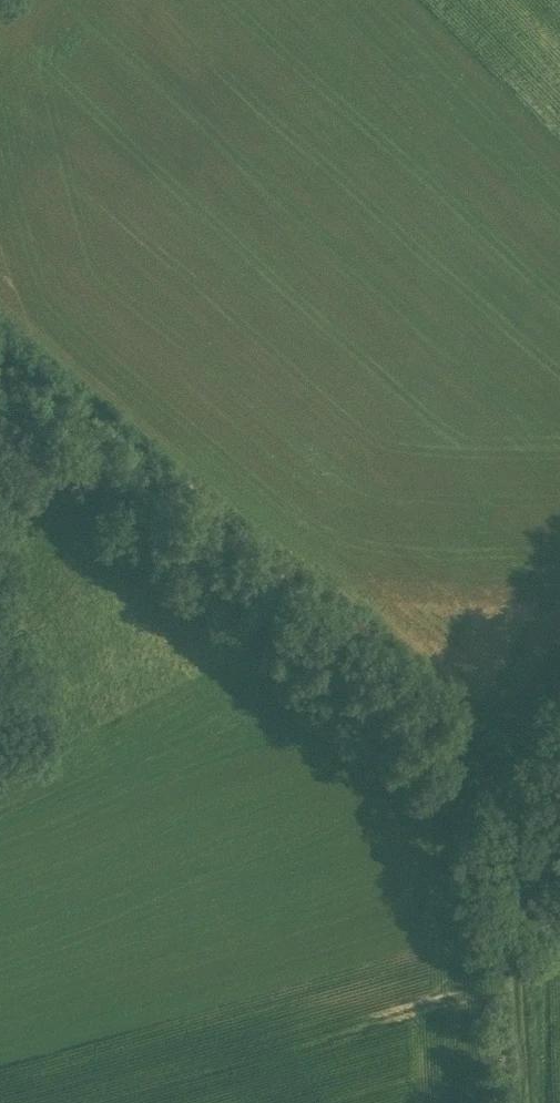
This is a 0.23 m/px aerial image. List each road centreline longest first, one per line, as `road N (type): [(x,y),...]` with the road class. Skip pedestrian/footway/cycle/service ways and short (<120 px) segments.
road 1 (track): [(559,679),(520,732),(511,877),(523,1102)]

